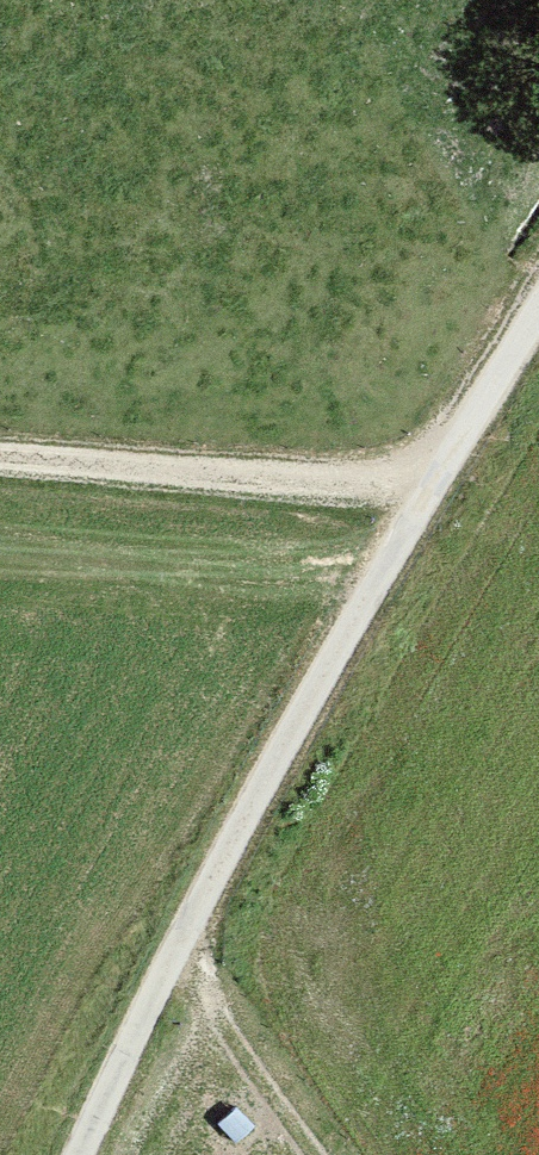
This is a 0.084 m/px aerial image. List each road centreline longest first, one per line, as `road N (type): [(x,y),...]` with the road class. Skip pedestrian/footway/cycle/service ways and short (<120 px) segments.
road 1 (unclassified): [(95,1154),(396,570),(538,346)]
road 2 (track): [(461,468),(381,491),(0,466)]
road 3 (track): [(349,1154),(202,948)]

